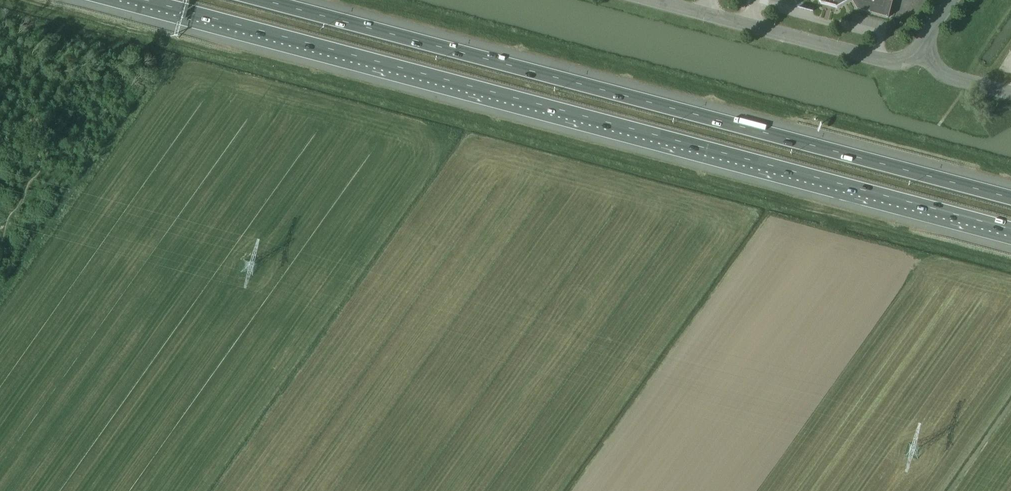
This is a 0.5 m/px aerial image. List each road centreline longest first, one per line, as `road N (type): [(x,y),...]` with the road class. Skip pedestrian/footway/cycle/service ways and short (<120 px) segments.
road 1 (motorway): [(146,0),(1010,229)]
road 2 (motorway): [(1010,199),(261,0)]
road 3 (unclassified): [(926,44),(890,63),(647,0)]

